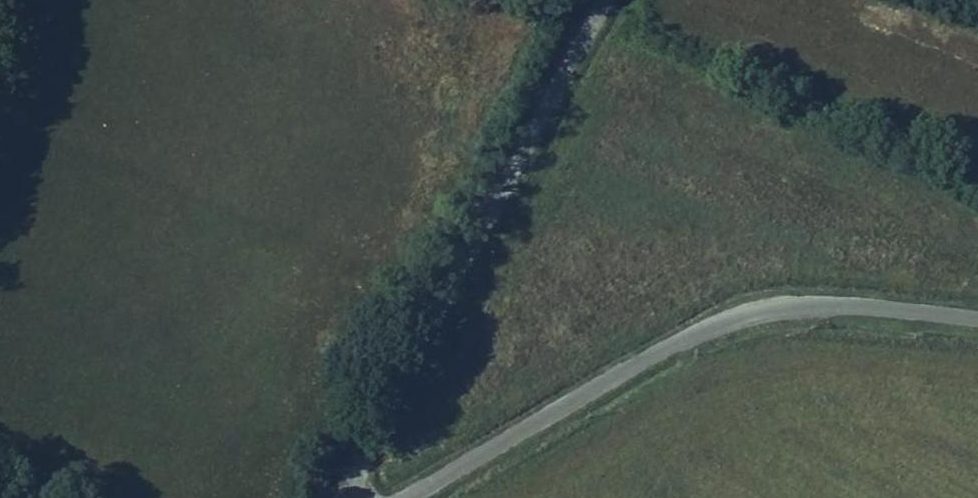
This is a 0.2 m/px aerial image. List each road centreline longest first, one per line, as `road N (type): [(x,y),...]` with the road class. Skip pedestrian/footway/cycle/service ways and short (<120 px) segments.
road 1 (residential): [(388,497),(682,332),(754,302),(854,298),(977,311)]
road 2 (residential): [(598,0),(504,166),(337,497)]

